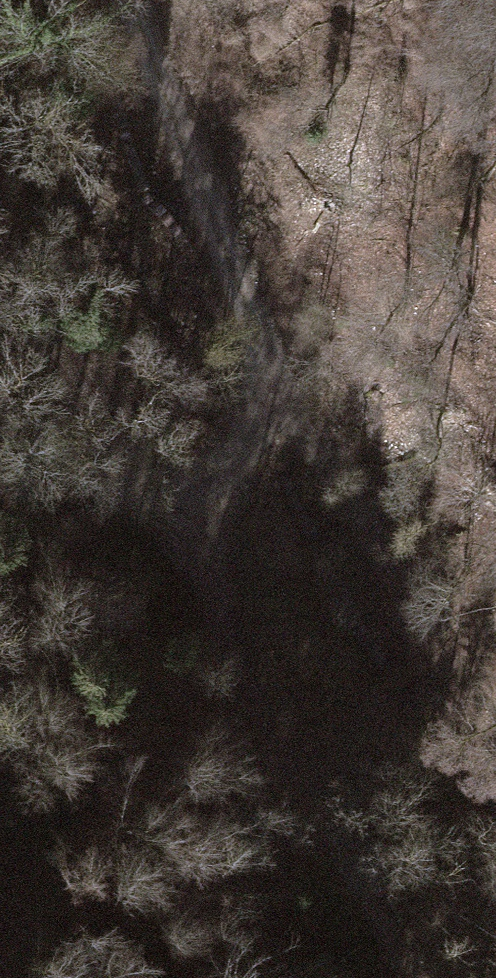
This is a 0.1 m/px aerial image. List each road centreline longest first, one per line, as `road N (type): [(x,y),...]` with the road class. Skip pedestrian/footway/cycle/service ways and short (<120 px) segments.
road 1 (track): [(416,977),(177,489)]
road 2 (track): [(296,418),(139,0)]
road 3 (track): [(495,716),(296,418)]
road 4 (track): [(0,242),(177,489)]
road 5 (track): [(177,489),(71,466),(0,420)]
road 6 (track): [(296,418),(177,489)]

